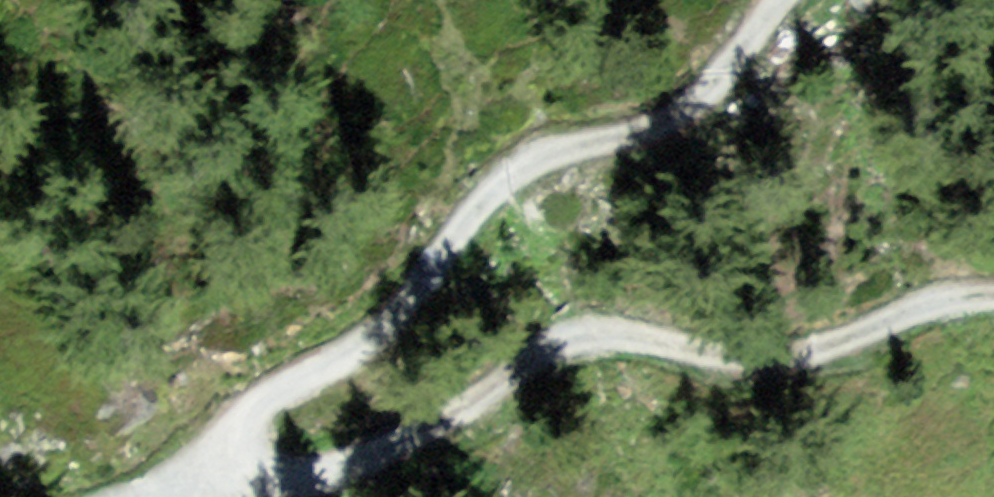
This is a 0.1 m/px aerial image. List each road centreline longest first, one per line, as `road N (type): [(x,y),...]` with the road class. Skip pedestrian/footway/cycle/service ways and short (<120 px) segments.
road 1 (track): [(993,293),(933,303),(832,345),(790,352),(718,353),(645,335),(590,333),(513,365),(457,409),(346,467),(267,476),(248,465),(240,442),(245,418),(266,394),(389,327),(442,264),(488,189),(540,160),(600,140),(655,133),(679,119),(778,0)]
road 2 (track): [(267,476),(120,496)]

